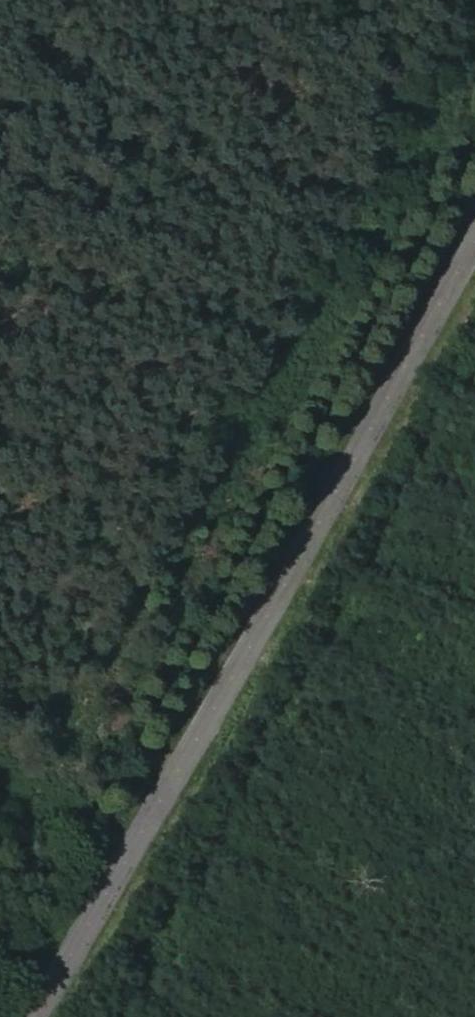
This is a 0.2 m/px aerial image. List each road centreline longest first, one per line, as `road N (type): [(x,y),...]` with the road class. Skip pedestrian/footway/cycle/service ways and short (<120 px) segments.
road 1 (tertiary): [(474,221),(36,1016)]
road 2 (track): [(0,794),(133,848)]

